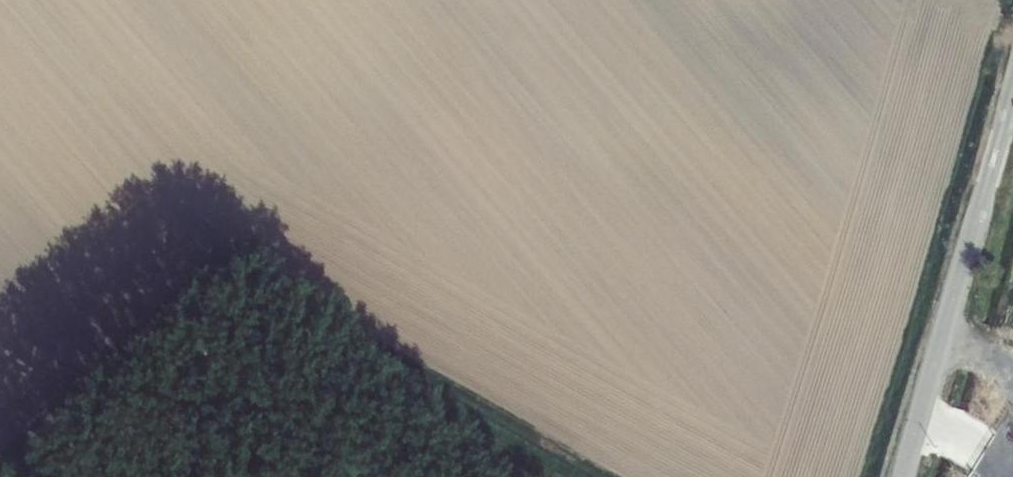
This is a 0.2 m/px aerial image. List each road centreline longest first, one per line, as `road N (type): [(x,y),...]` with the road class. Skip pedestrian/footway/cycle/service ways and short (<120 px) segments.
road 1 (residential): [(904,476),(1012,91)]

